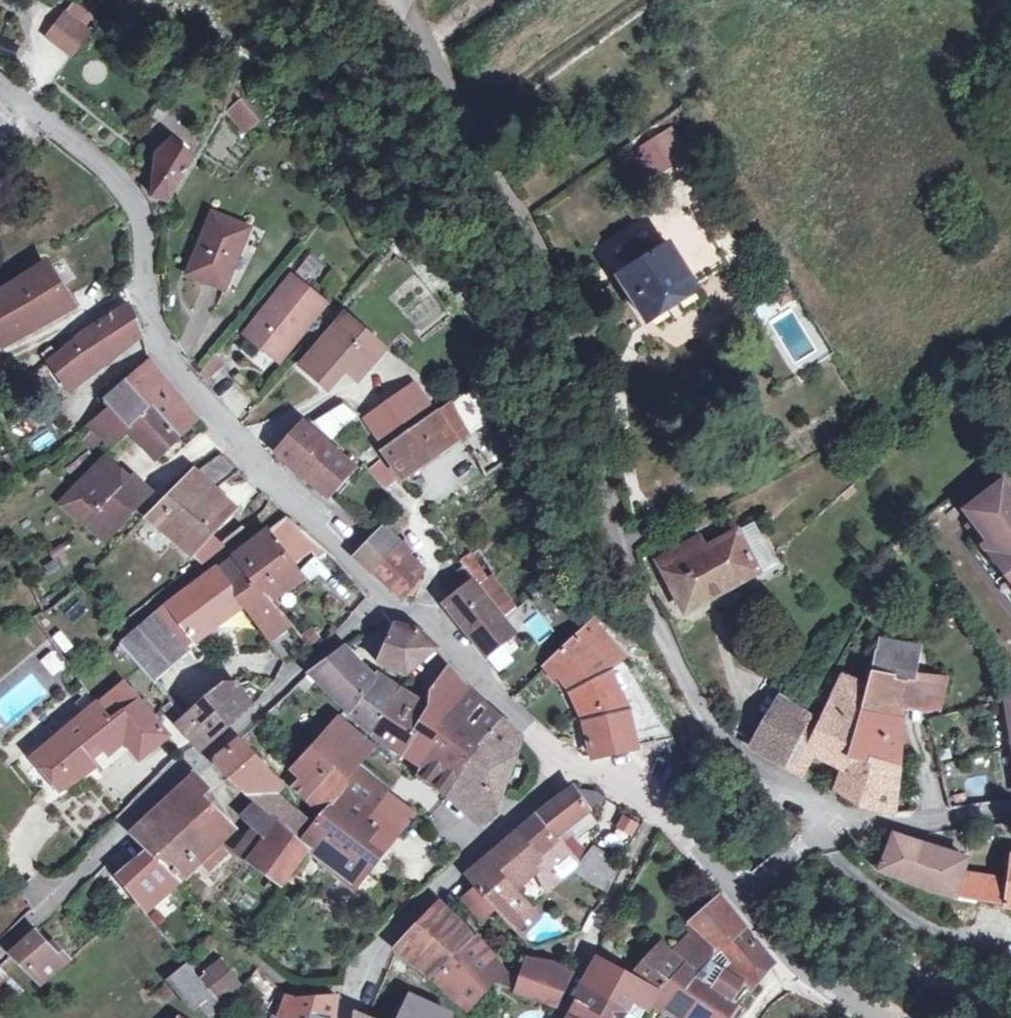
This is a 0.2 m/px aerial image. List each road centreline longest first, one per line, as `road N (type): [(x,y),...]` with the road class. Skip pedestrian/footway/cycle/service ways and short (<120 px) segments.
road 1 (unclassified): [(406,0),(405,15),(454,111),(502,177),(594,375),(616,523),(638,601),(707,726),(761,777),(840,823)]
road 2 (unclassified): [(386,604),(165,361),(143,300),(140,229),(129,203),(114,178),(23,104)]
road 3 (residential): [(386,604),(0,951)]
road 4 (residential): [(561,765),(360,969),(344,1017)]
road 5 (unclassified): [(561,765),(428,632),(386,604)]
road 6 (unclassified): [(733,893),(632,790),(561,765)]
road 7 (unclassified): [(877,1017),(813,980),(733,893)]
road 8 (residential): [(840,823),(1010,808)]
road 9 (residential): [(733,893),(840,823)]

